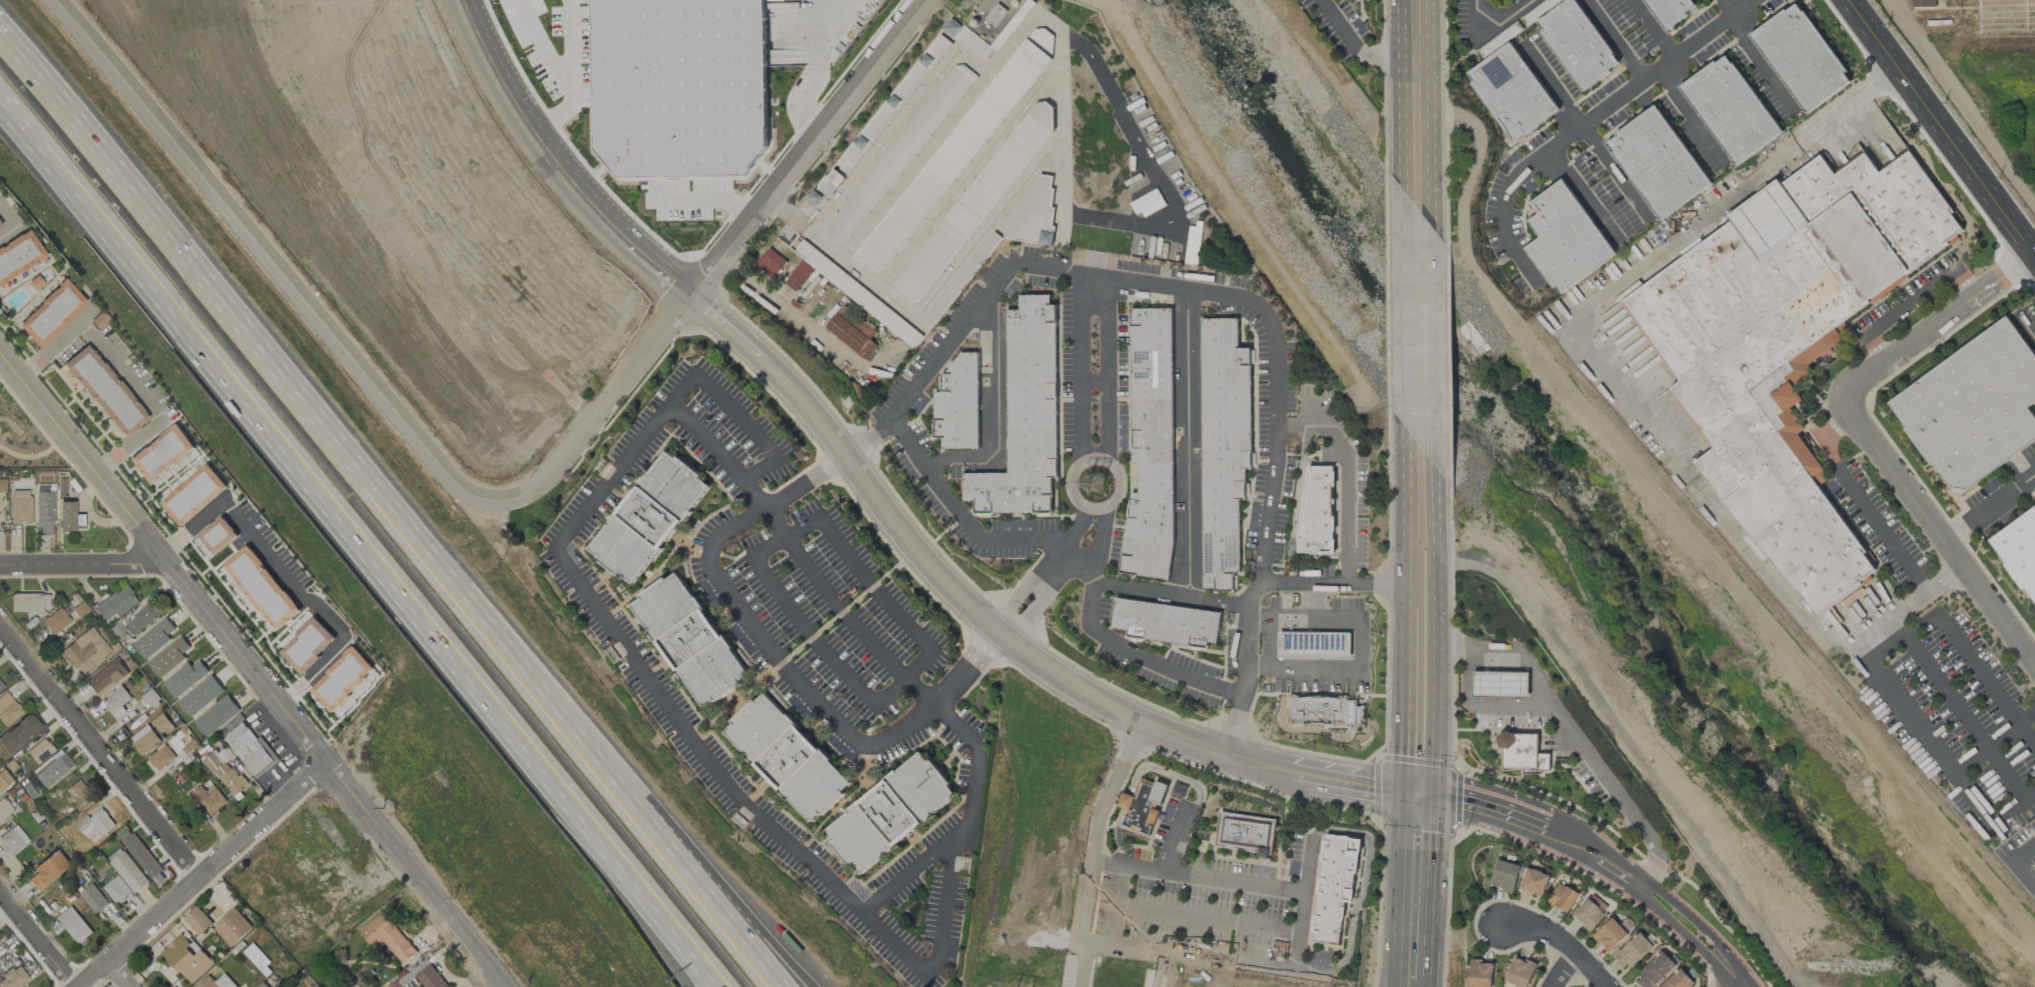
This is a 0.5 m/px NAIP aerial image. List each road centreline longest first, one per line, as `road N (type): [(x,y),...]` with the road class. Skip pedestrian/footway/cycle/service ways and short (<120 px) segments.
road 1 (tertiary): [(459,0),(505,96),(556,170),(626,244),(786,383),(907,540),(1018,649),(1144,725),(1281,769),(1505,815),(1641,885)]
road 2 (motorway): [(0,105),(711,980)]
road 3 (motorway): [(692,876),(0,33)]
road 4 (residential): [(0,359),(501,986)]
road 5 (residential): [(48,0),(455,481),(496,504)]
road 6 (residential): [(928,0),(562,467),(530,495),(496,504)]
road 7 (primary): [(1417,795),(1434,780),(1437,764),(1435,497),(1422,462)]
road 8 (residential): [(79,986),(324,763)]
road 9 (residential): [(1847,397),(2034,658)]
road 10 (residential): [(202,876),(0,634)]
road 11 (secondary): [(1855,0),(2034,251)]
road 12 (primary): [(1422,462),(1417,201)]
road 13 (residential): [(2034,253),(1847,397)]
road 14 (primary): [(1417,201),(1414,0)]
road 15 (primary): [(1404,607),(1397,774),(1417,795)]
road 16 (residential): [(0,565),(160,559)]
road 17 (motorway): [(802,986),(692,876)]
road 18 (primary): [(1422,462),(1408,498),(1404,607)]
road 19 (motorway): [(782,986),(692,876)]
road 20 (residential): [(1495,923),(1558,940),(1606,986)]

